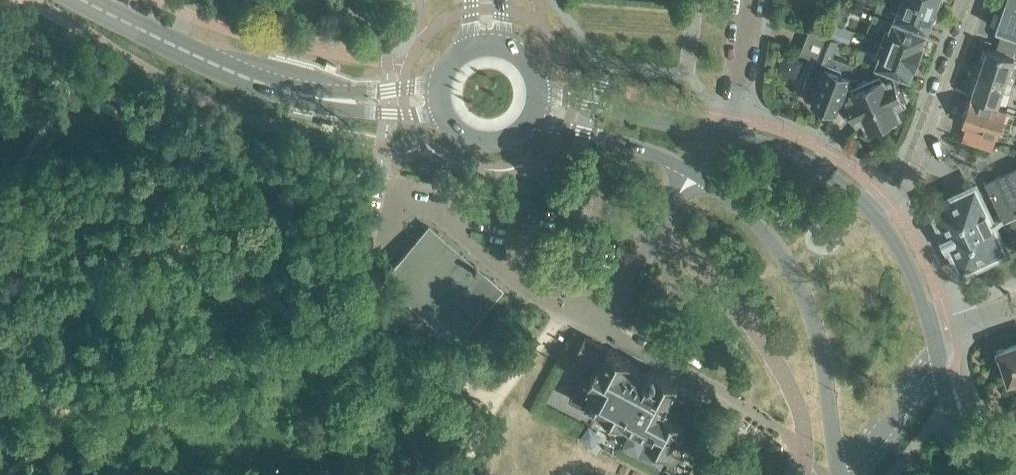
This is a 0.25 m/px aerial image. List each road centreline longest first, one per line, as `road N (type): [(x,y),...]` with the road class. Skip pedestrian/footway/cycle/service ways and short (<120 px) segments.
road 1 (tertiary): [(529,124),(693,171),(746,210),(814,316),(845,474)]
road 2 (secondary): [(315,97),(220,67),(78,0)]
road 3 (residential): [(977,0),(906,190),(875,215)]
road 4 (tertiary): [(730,134),(539,90)]
road 5 (tertiary): [(875,215),(799,153),(730,134)]
road 6 (residential): [(730,134),(748,0)]
road 7 (tertiary): [(931,335),(914,283),(875,215)]
road 8 (secondary): [(315,97),(373,113),(442,114)]
road 9 (secondary): [(439,84),(315,97)]

